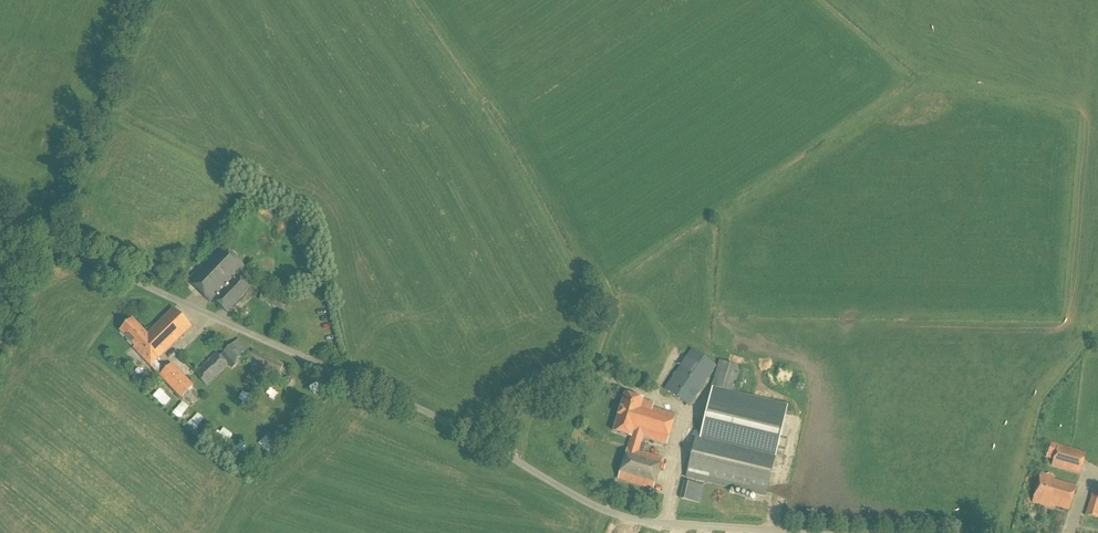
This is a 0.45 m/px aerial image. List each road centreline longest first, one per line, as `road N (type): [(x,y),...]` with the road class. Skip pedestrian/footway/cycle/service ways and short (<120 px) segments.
road 1 (unclassified): [(0,221),(443,422),(589,505),(653,524),(785,532)]

